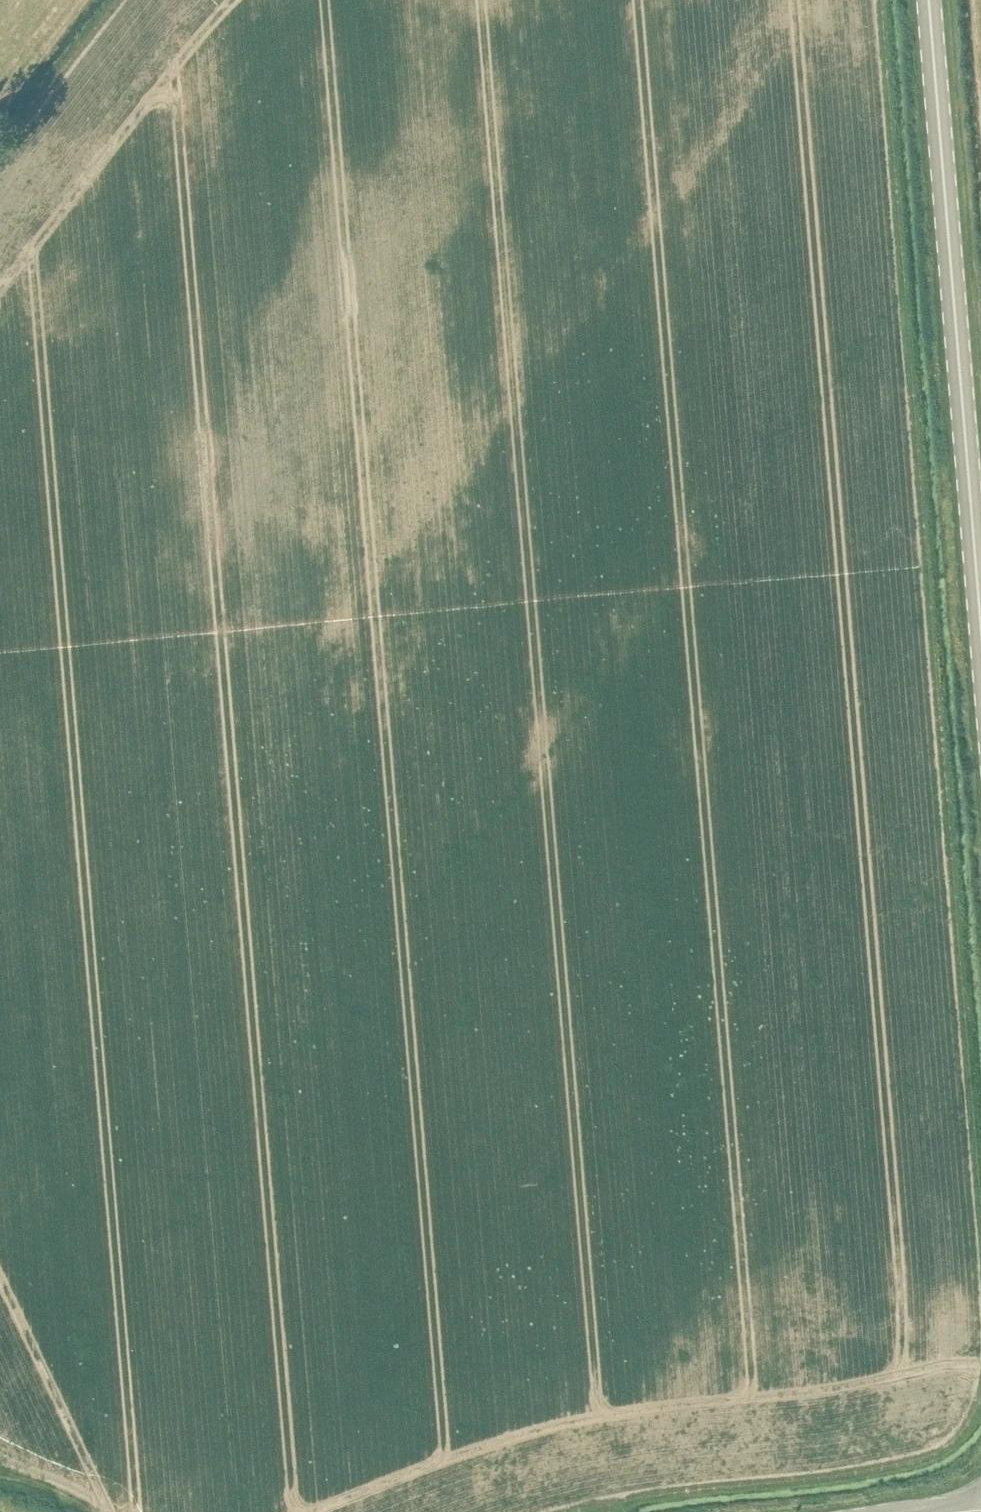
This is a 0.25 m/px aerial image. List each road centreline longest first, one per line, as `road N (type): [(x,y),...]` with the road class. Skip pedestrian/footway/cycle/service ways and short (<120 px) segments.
road 1 (secondary): [(930,0),(980,621)]

